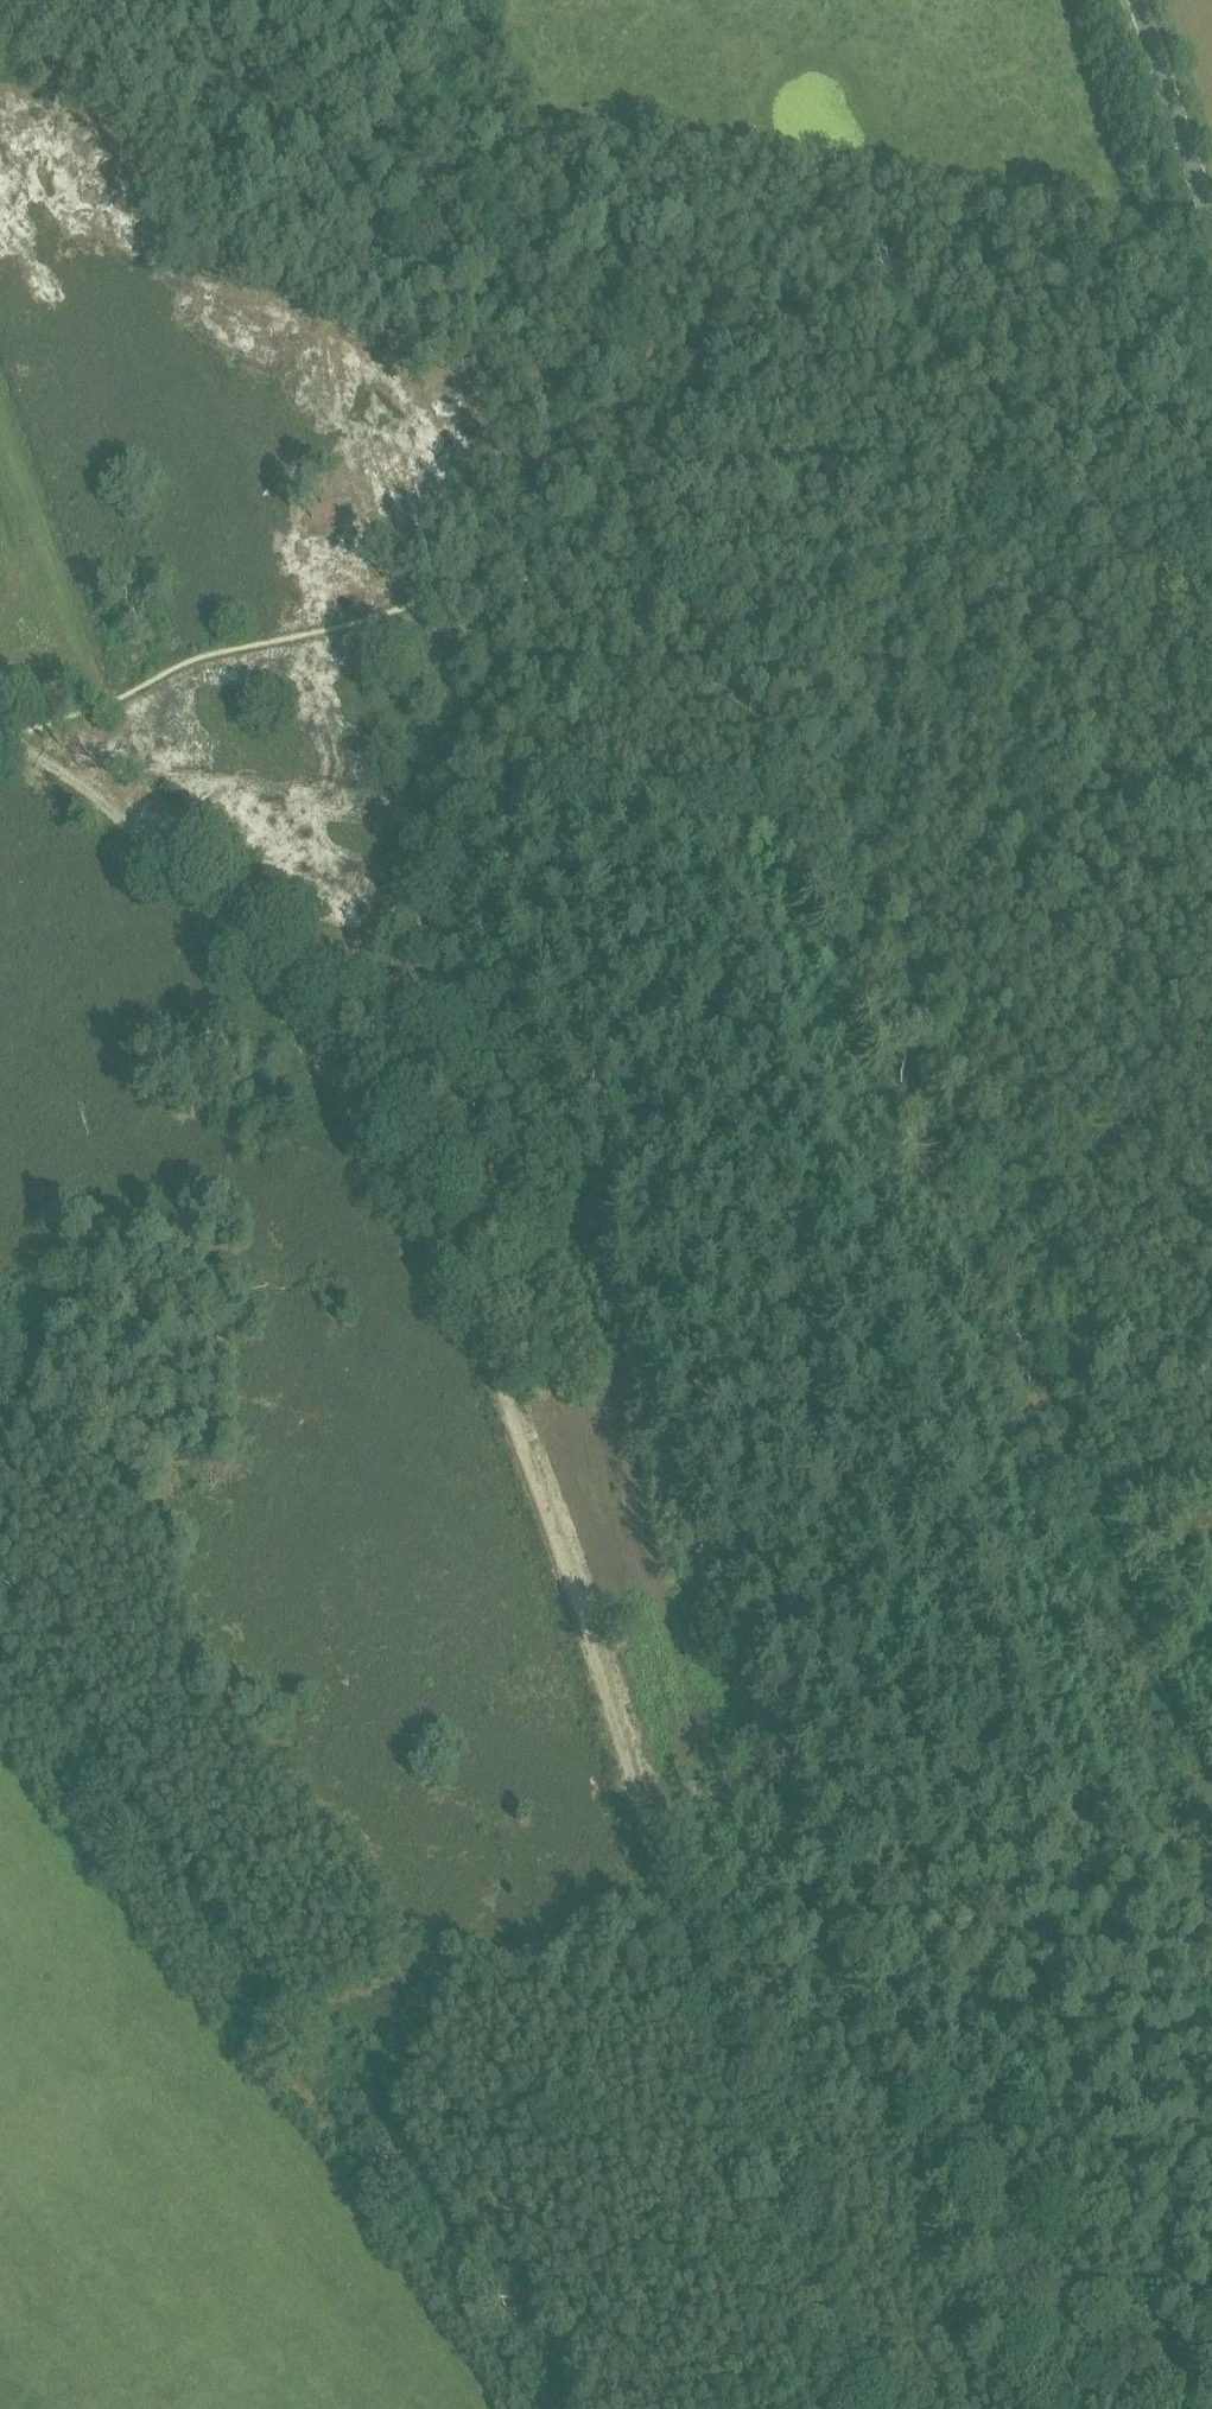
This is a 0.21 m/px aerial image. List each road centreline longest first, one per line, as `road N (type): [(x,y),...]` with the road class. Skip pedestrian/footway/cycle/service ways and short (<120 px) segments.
road 1 (track): [(1,741),(104,792),(183,869),(367,1120),(475,1327),(845,2408)]
road 2 (unclassified): [(1211,231),(1136,0)]

